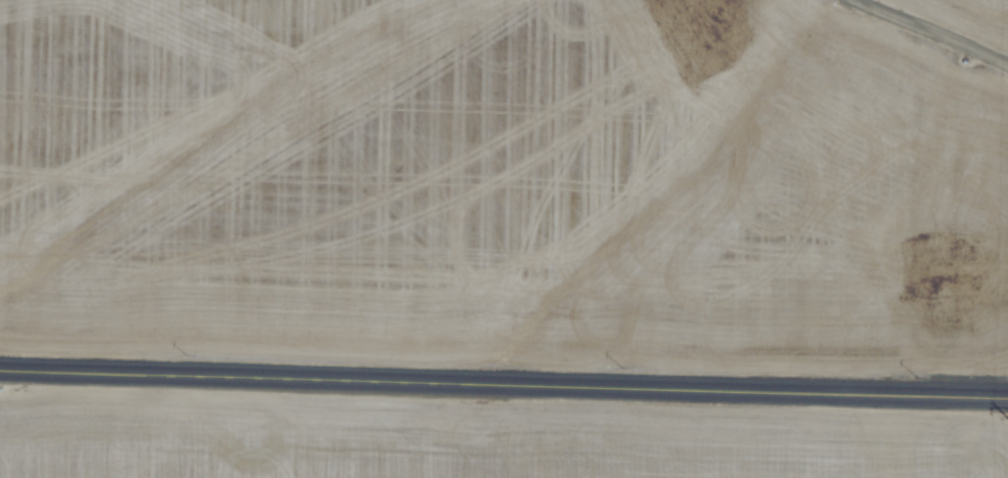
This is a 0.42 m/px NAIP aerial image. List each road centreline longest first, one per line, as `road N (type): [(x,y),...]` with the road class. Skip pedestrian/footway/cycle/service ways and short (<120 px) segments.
road 1 (tertiary): [(1007,388),(0,356)]

